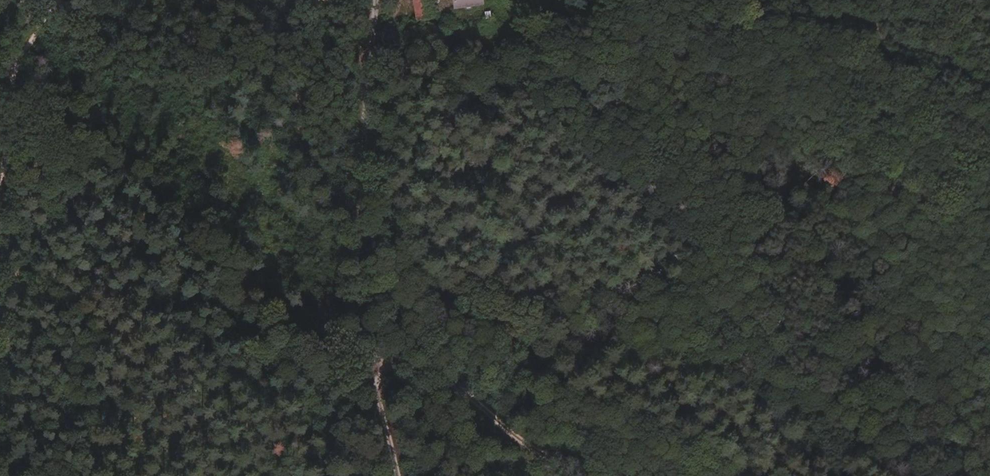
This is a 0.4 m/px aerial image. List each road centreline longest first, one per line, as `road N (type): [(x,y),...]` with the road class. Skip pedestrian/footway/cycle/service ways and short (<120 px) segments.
road 1 (unclassified): [(397,475),(369,377),(364,303),(388,0)]
road 2 (track): [(741,0),(989,88)]
road 3 (track): [(0,235),(18,64)]
road 4 (track): [(109,28),(240,0)]

